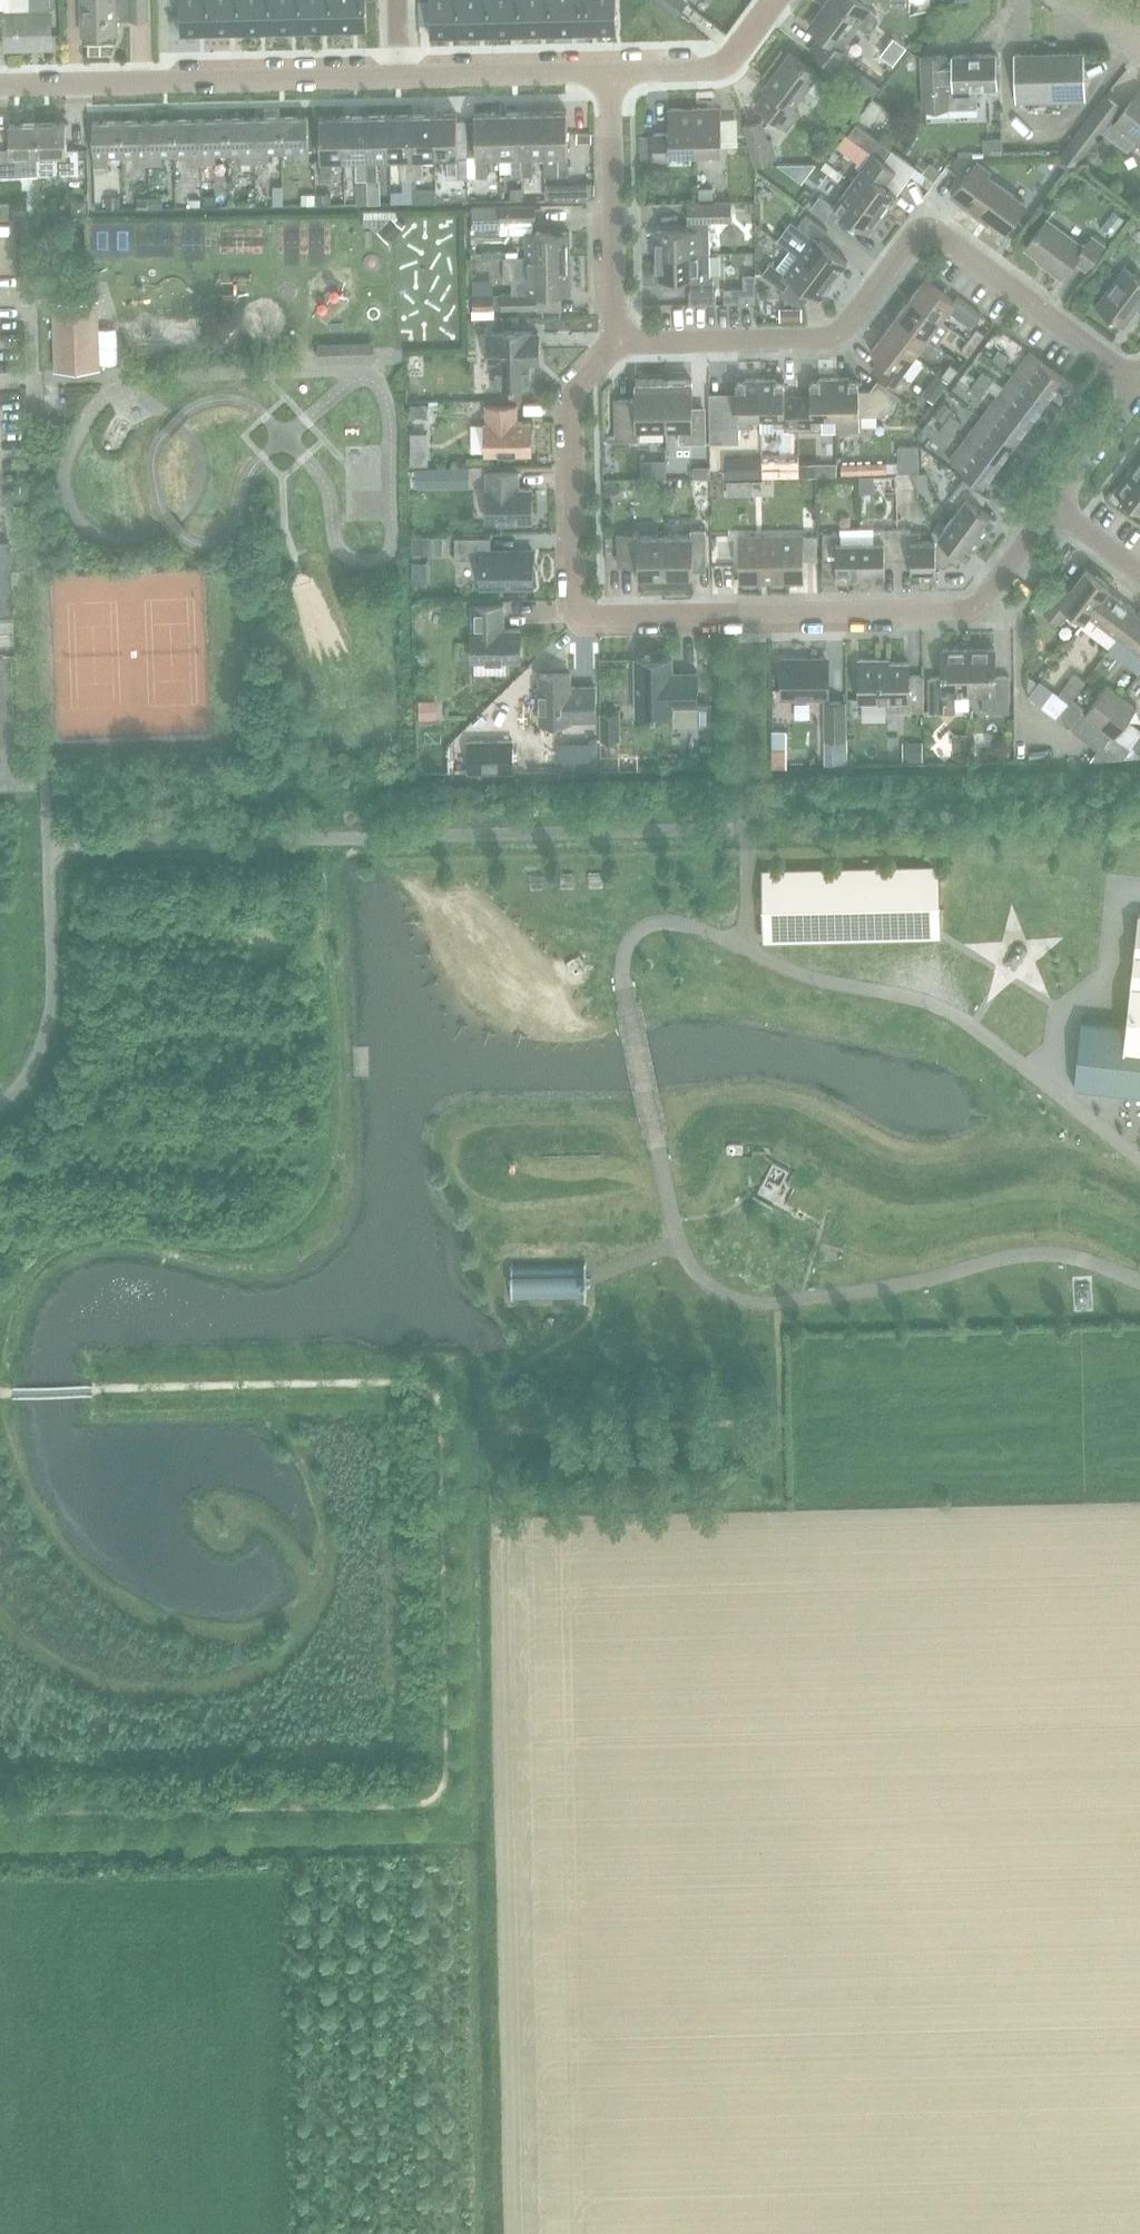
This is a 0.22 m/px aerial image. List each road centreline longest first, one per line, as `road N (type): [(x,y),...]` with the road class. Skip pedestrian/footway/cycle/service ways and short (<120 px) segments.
road 1 (residential): [(614,345),(577,390),(582,613),(986,607),(1056,512)]
road 2 (residential): [(1139,388),(924,220),(833,338),(614,345)]
road 3 (residential): [(0,86),(611,73)]
road 4 (residential): [(614,345),(611,73)]
road 5 (residential): [(611,73),(716,71),(769,0)]
road 6 (residential): [(1056,512),(1139,398)]

